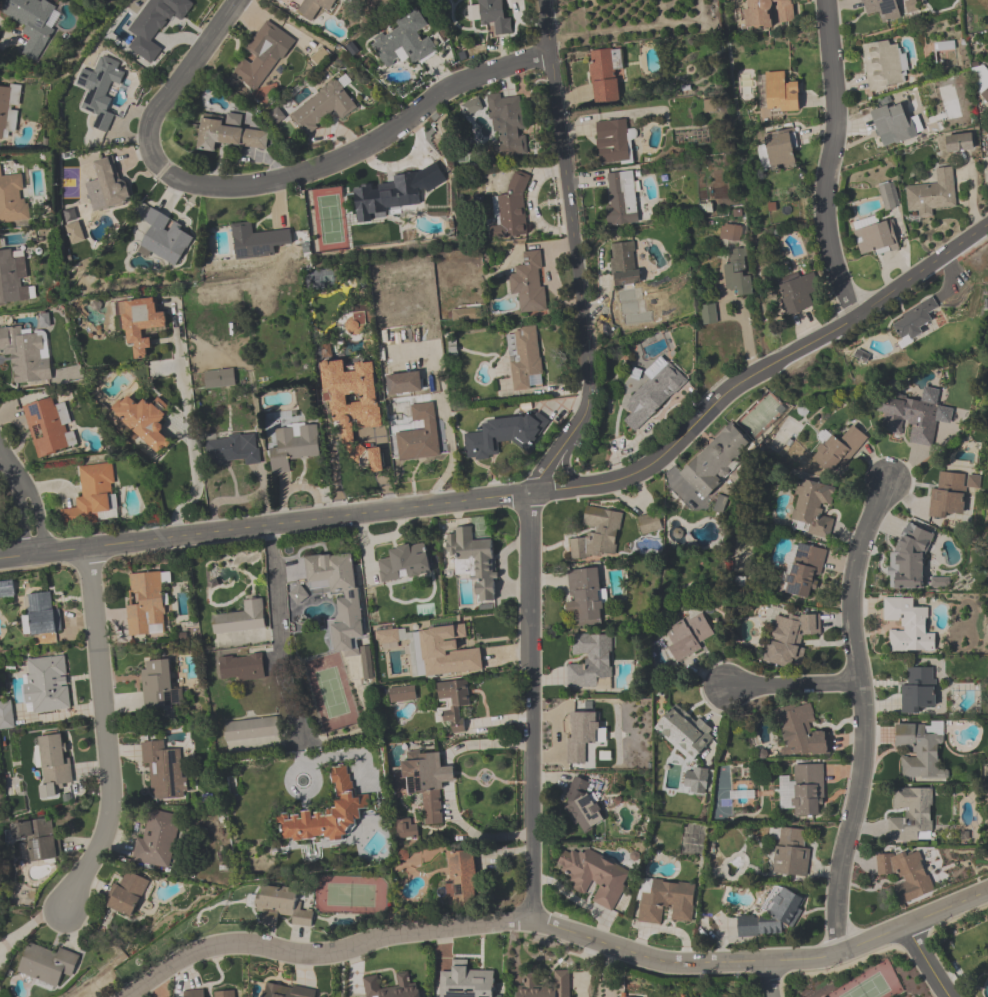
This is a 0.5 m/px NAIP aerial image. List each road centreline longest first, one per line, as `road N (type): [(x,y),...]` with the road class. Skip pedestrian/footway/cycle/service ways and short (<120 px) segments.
road 1 (tertiary): [(0,559),(636,479),(724,398),(987,227)]
road 2 (residential): [(544,0),(592,402),(531,498),(528,923)]
road 3 (residential): [(889,482),(853,566),(860,778),(838,872),(834,956)]
road 4 (residential): [(528,923),(657,964),(765,963),(834,956),(987,893)]
road 5 (residential): [(163,172),(208,186),(293,177),(375,140),(462,83),(550,56)]
road 6 (residential): [(129,996),(174,964),(223,948),(298,955),(528,923)]
road 7 (residential): [(85,549),(109,792),(99,851),(62,911)]
road 8 (residential): [(825,0),(836,107),(825,219),(855,318)]
road 9 (residential): [(239,0),(151,123),(148,148),(163,172)]
road 10 (residential): [(727,687),(857,682)]

